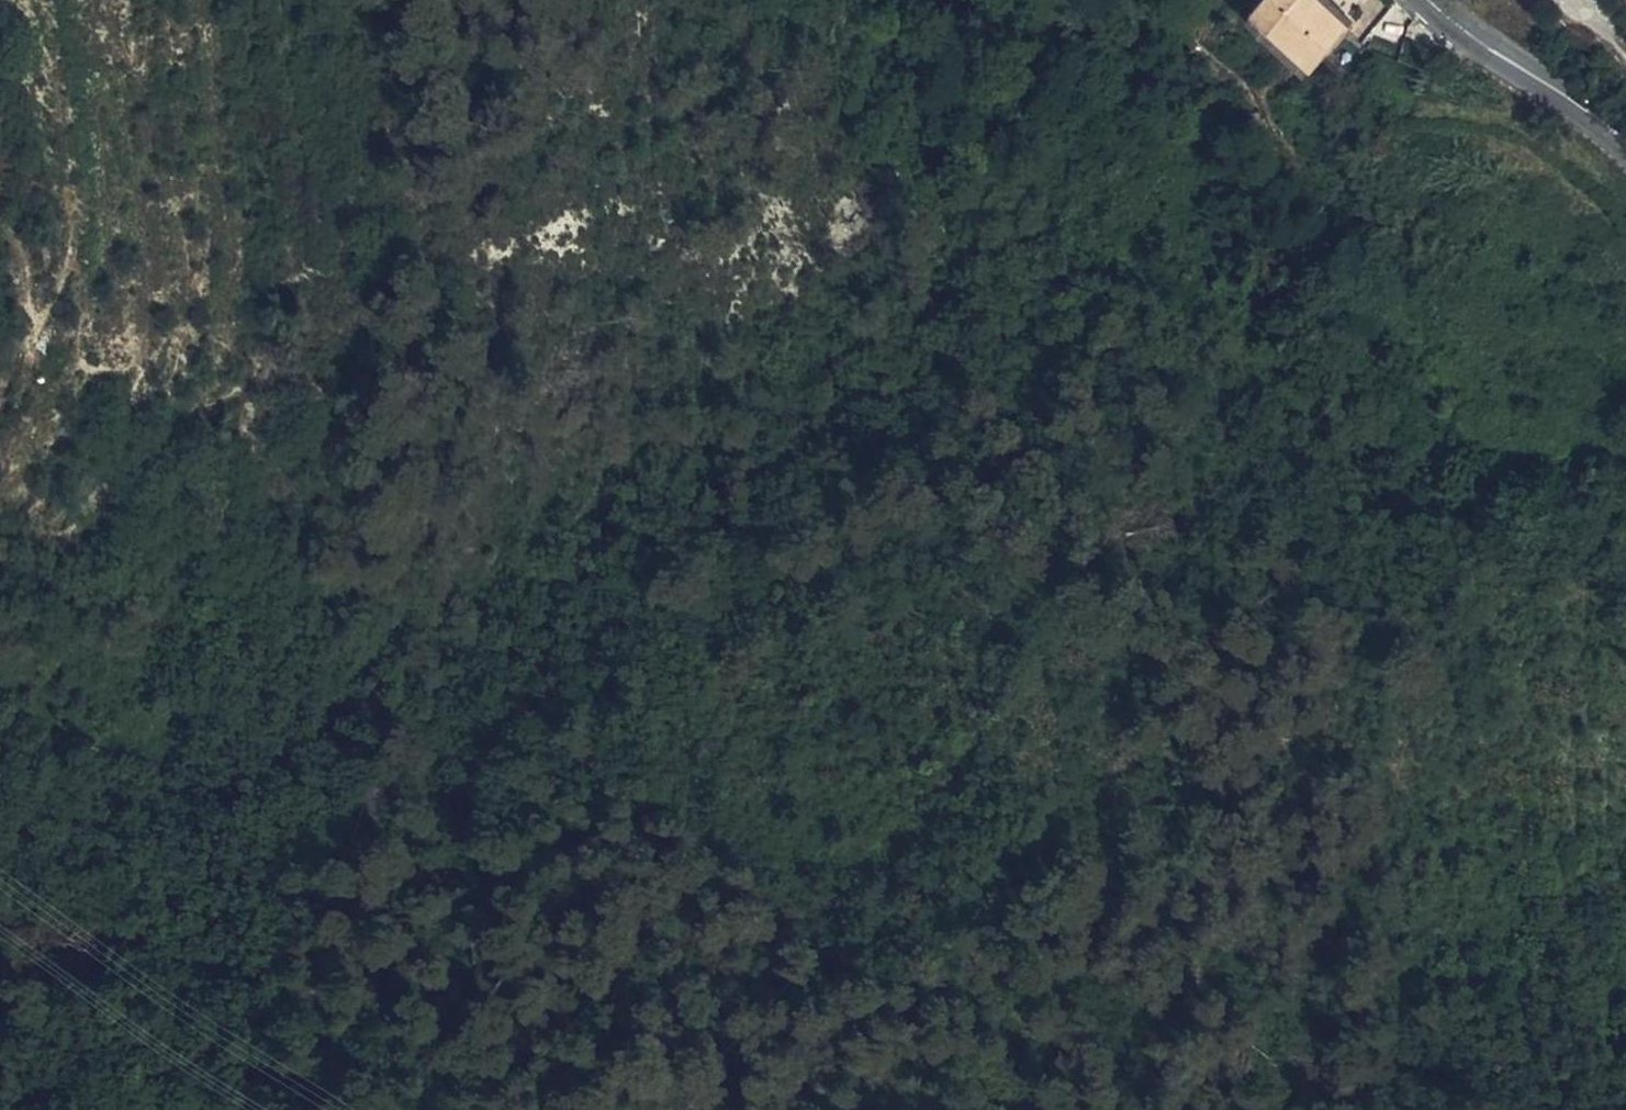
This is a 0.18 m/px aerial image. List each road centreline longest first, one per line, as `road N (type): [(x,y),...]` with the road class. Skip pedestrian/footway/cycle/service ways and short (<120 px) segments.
road 1 (tertiary): [(1625,144),(1422,0)]

